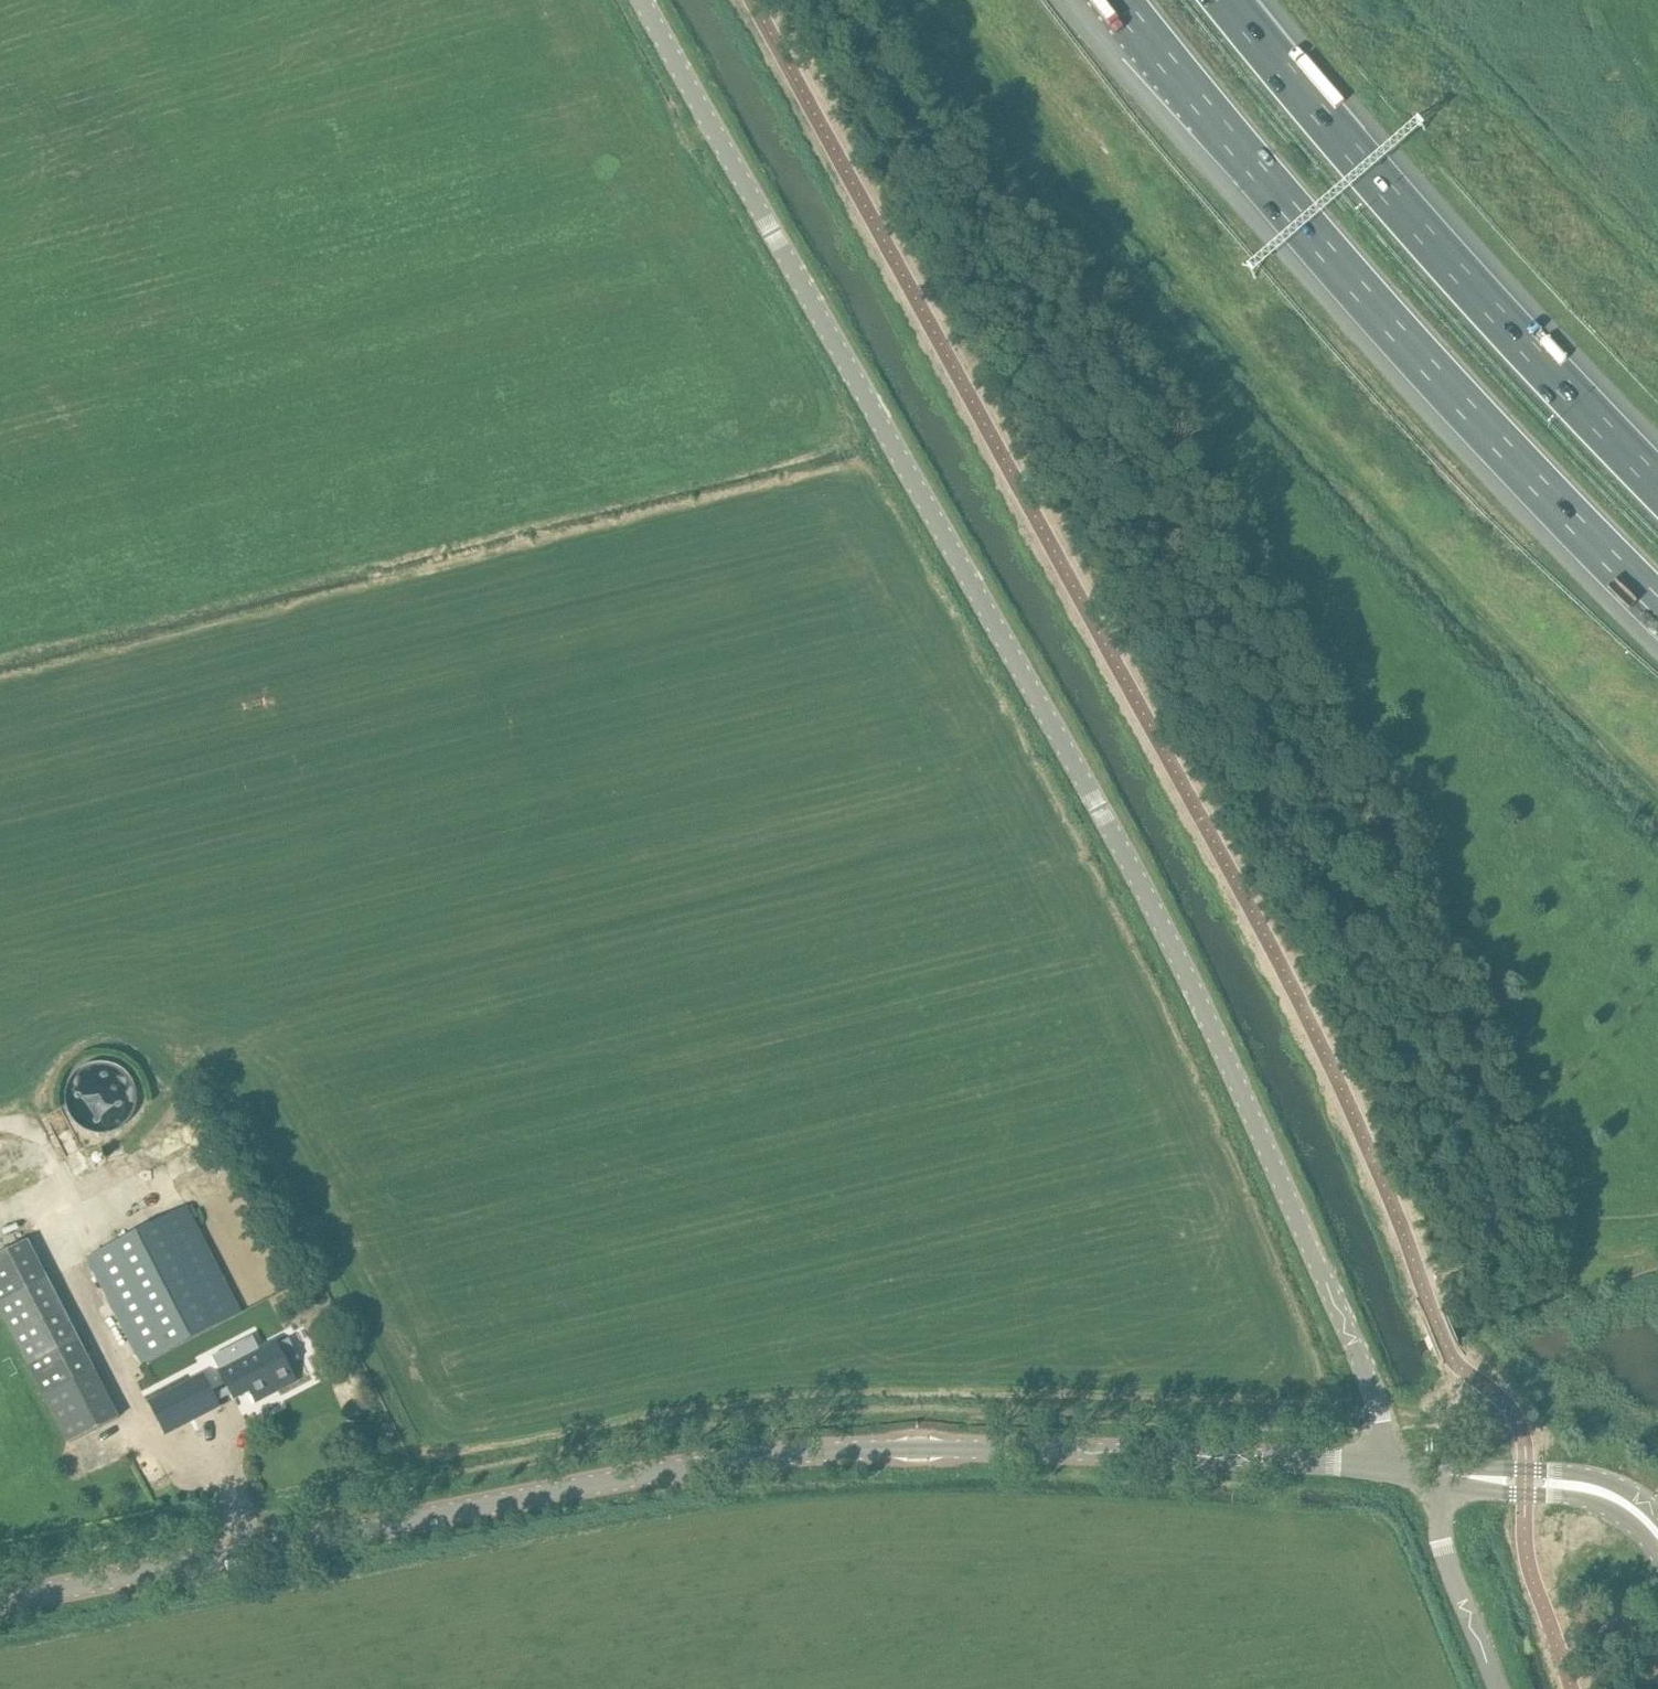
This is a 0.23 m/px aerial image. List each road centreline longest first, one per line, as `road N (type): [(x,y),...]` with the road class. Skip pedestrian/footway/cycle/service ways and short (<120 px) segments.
road 1 (tertiary): [(1381,1462),(1380,1416),(1356,1351),(1200,1000),(1100,807),(642,0)]
road 2 (tertiary): [(0,1601),(731,1453),(947,1444),(1381,1462)]
road 3 (motorway): [(1117,0),(1478,425),(1657,602)]
road 4 (motorway): [(1657,482),(1536,364),(1229,0)]
road 5 (unclassified): [(1494,1688),(1440,1540),(1446,1474)]
road 6 (tertiary): [(1647,1519),(1610,1486),(1554,1472),(1446,1474)]
road 7 (tertiary): [(1446,1474),(1647,1519)]

